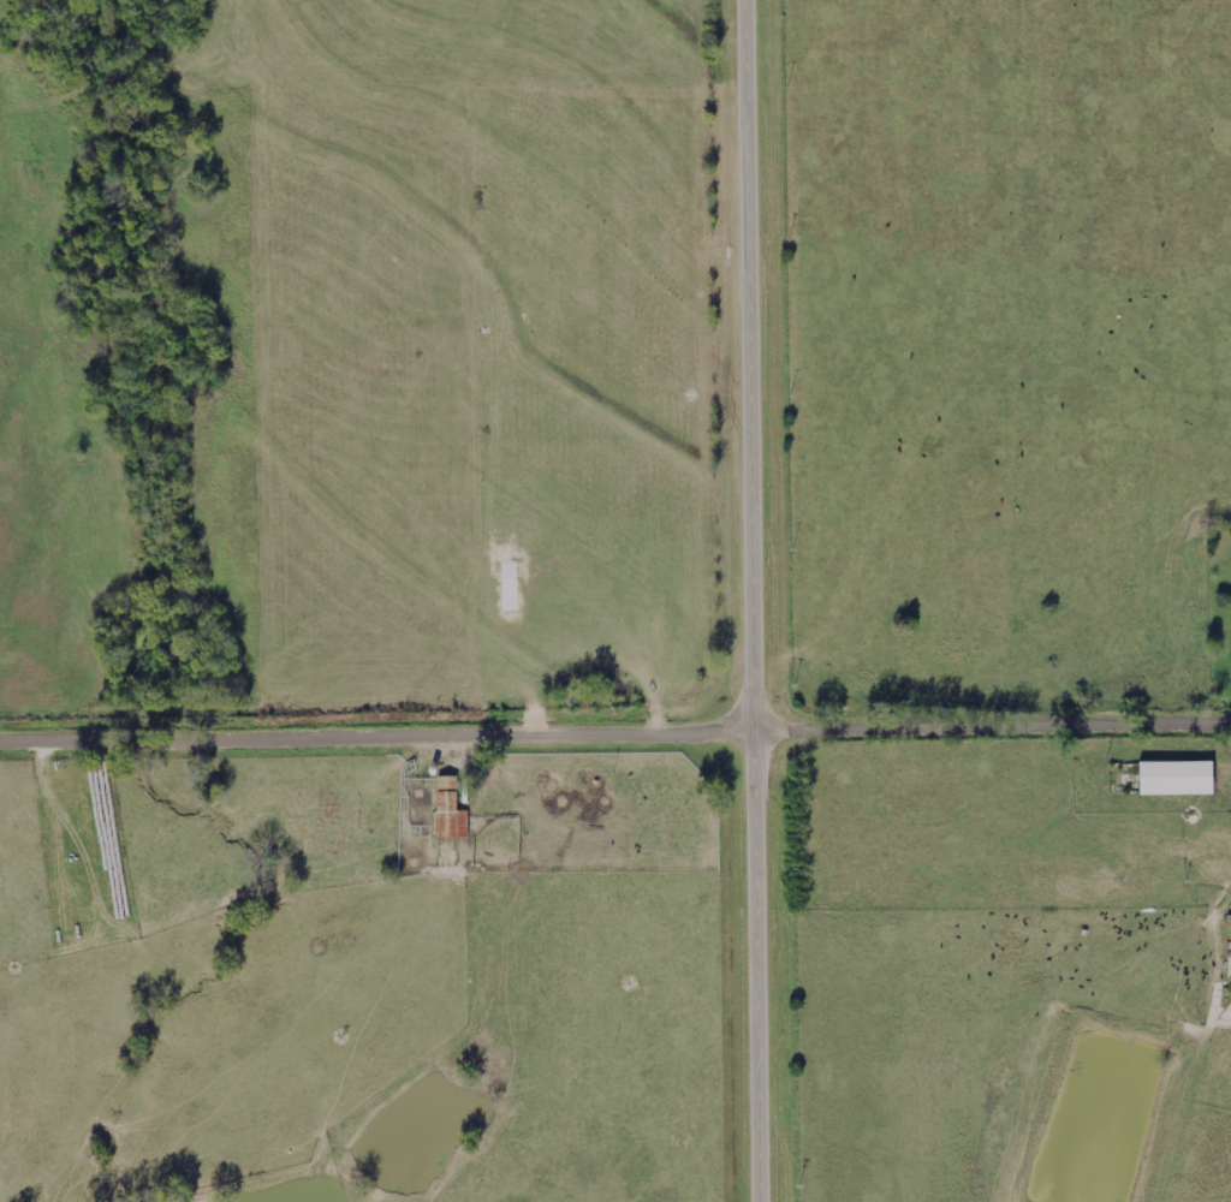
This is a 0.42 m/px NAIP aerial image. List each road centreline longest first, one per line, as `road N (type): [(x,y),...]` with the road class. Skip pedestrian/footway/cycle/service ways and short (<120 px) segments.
road 1 (residential): [(0,745),(1230,728)]
road 2 (tertiary): [(757,1201),(744,0)]

